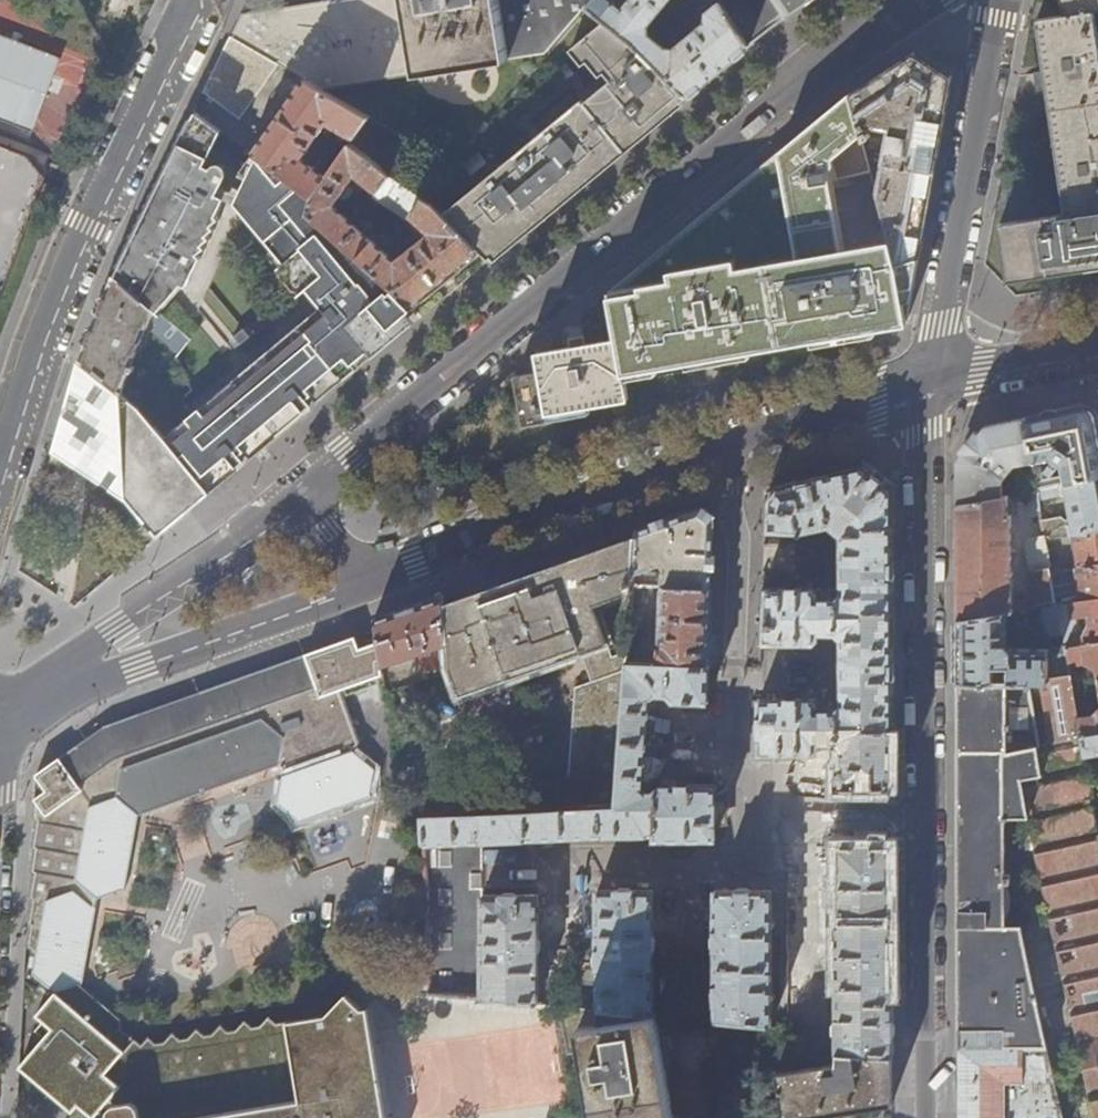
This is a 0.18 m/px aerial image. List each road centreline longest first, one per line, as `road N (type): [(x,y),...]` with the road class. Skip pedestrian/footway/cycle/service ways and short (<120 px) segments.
road 1 (residential): [(303,498),(770,112),(919,0)]
road 2 (residential): [(929,1117),(926,433),(934,381)]
road 3 (residential): [(195,0),(34,362),(0,477)]
road 4 (residential): [(366,584),(139,667),(0,734)]
road 5 (residential): [(934,381),(1004,0)]
road 6 (residential): [(730,454),(366,584)]
road 7 (residential): [(0,731),(99,639),(303,498)]
road 8 (residential): [(934,381),(730,454)]
road 9 (residential): [(734,658),(739,539),(730,454)]
road 10 (residential): [(1097,353),(934,381)]

